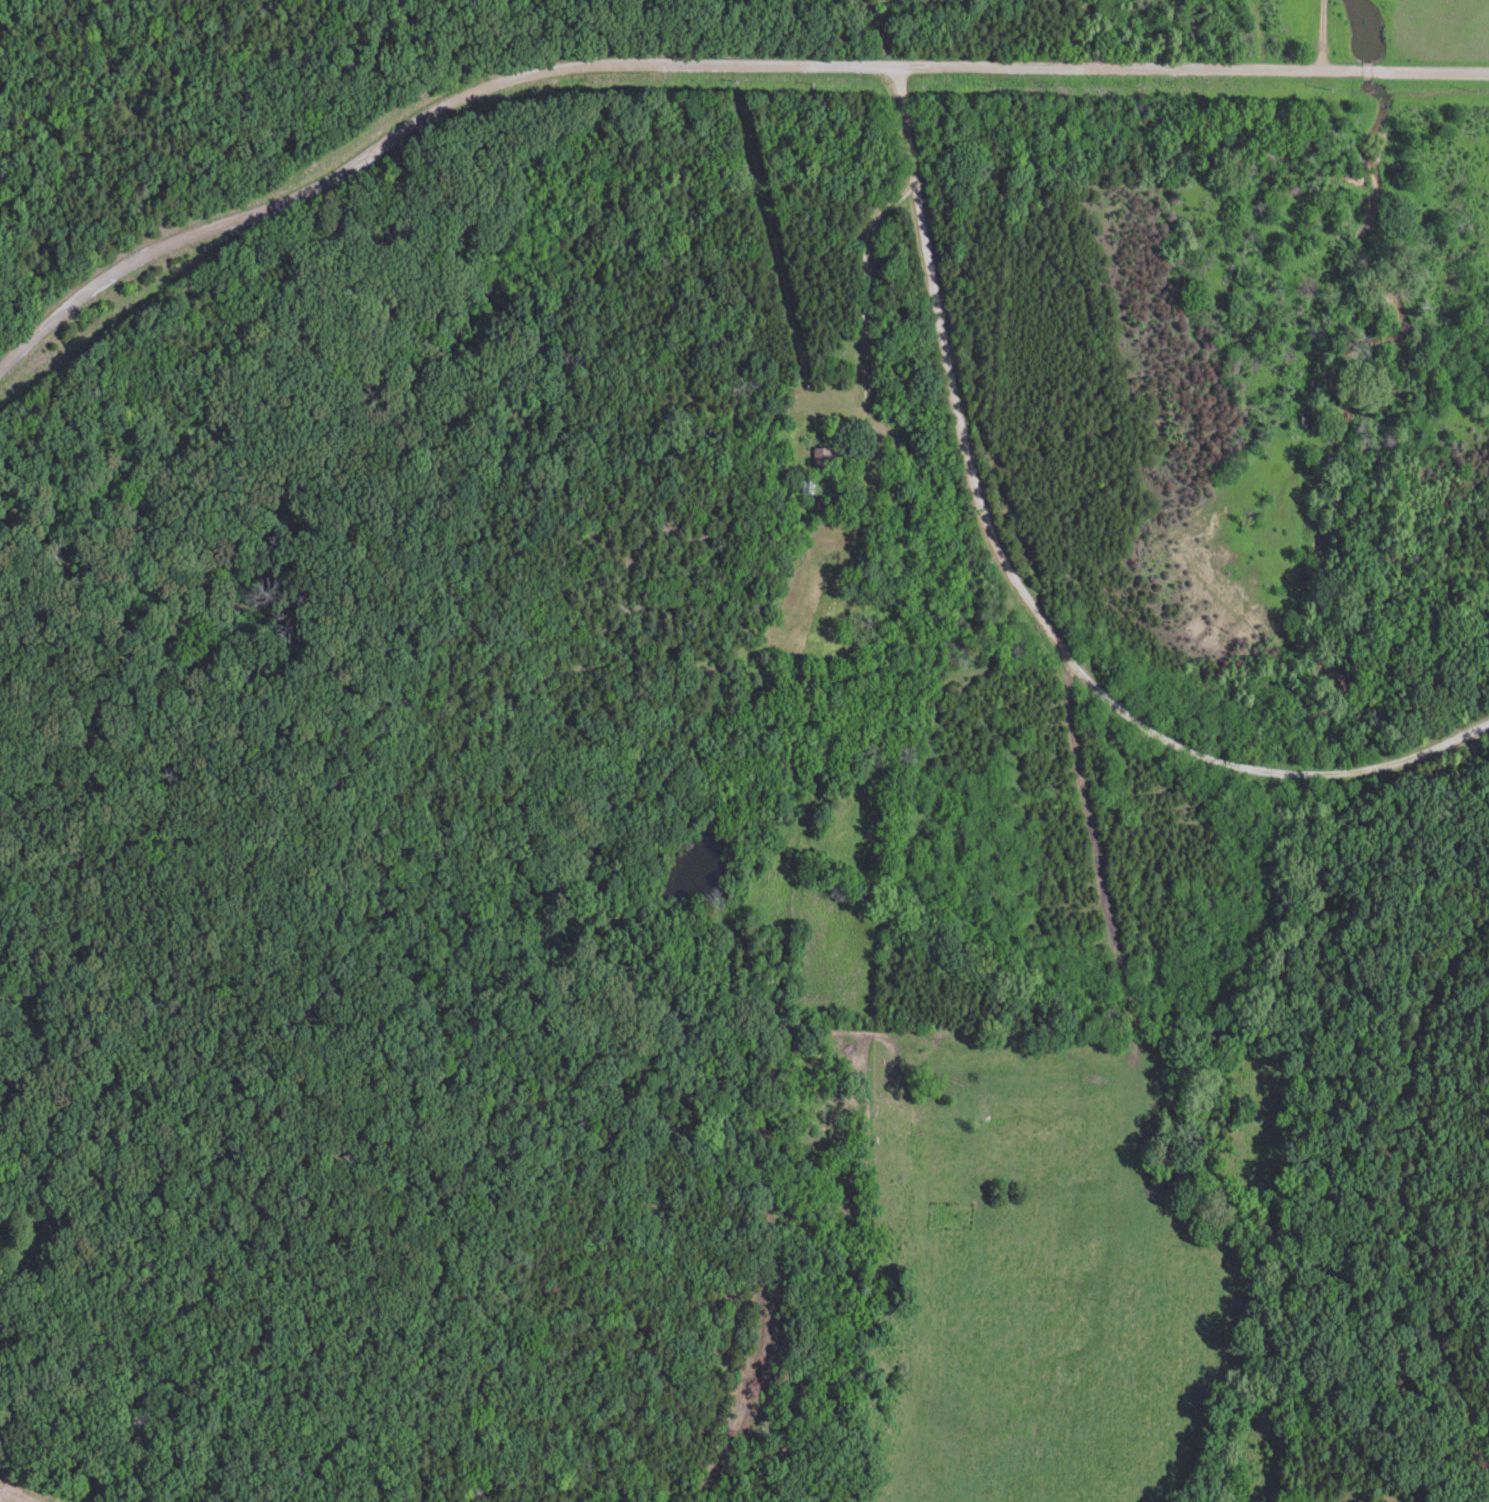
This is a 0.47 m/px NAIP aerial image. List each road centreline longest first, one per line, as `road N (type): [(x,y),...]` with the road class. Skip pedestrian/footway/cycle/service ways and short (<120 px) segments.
road 1 (residential): [(1488,714),(1379,752),(1299,769),(1226,768),(1167,744),(1099,696),(990,547),(921,231),(896,69)]
road 2 (residential): [(0,375),(112,286),(329,196),(462,104),(611,75),(838,72)]
road 3 (residential): [(1488,74),(896,69)]
road 4 (residential): [(1488,949),(1453,990),(1407,1084),(1407,1209),(1449,1381),(1488,1454)]
road 5 (residential): [(839,439),(867,421),(867,226),(915,189)]

